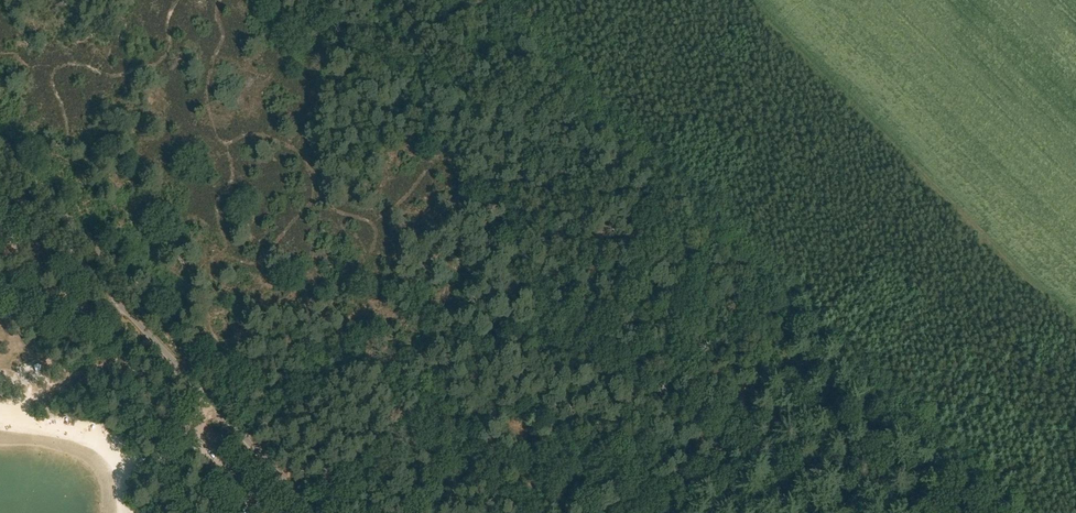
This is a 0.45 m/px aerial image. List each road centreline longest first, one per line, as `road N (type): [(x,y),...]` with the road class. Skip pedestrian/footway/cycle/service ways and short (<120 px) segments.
road 1 (unclassified): [(315,512),(0,174)]

